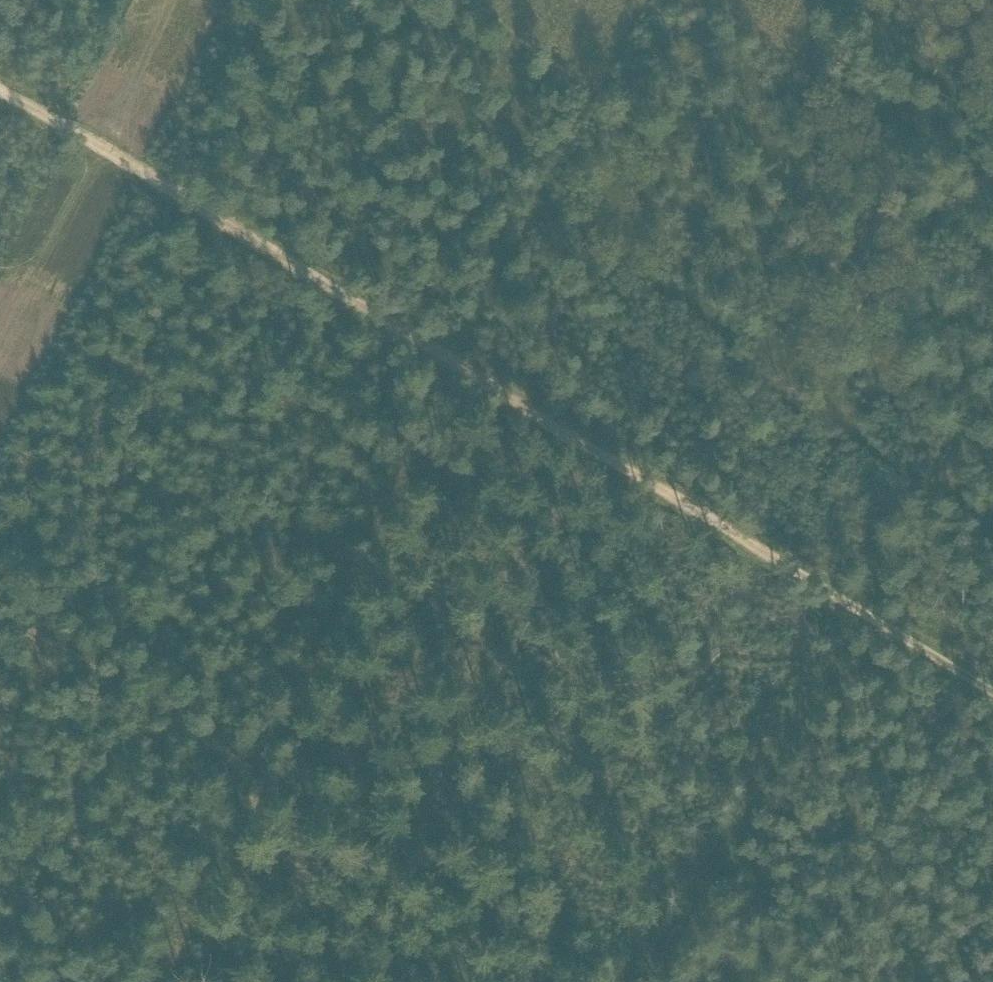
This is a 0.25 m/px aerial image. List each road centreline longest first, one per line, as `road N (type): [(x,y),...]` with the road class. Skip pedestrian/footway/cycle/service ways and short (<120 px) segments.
road 1 (track): [(100,155),(878,629)]
road 2 (track): [(180,0),(100,155)]
road 3 (track): [(878,629),(992,700)]

